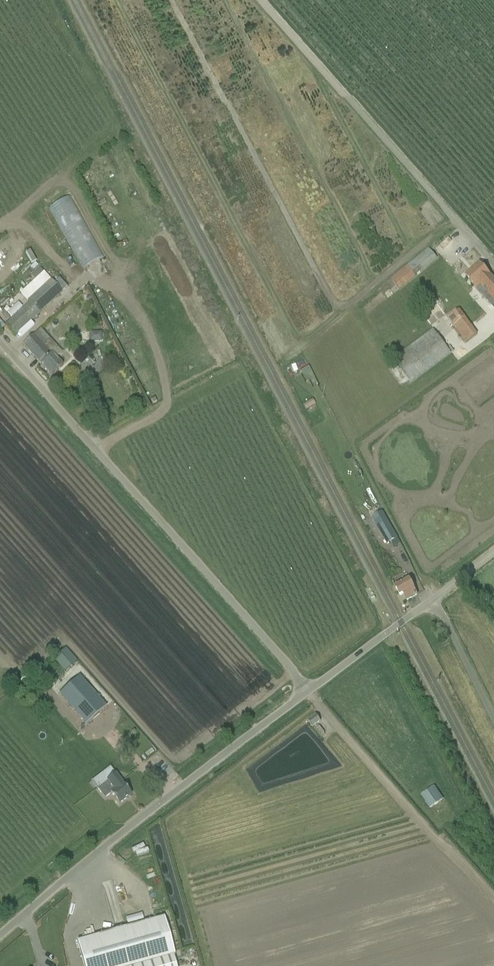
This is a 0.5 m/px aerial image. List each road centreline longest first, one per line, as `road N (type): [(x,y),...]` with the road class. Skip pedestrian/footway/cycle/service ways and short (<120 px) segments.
road 1 (unclassified): [(308,691),(0,342)]
road 2 (unclassified): [(0,937),(104,846),(308,691)]
road 3 (unclassified): [(493,260),(262,0)]
road 4 (unclassified): [(308,691),(493,552)]

